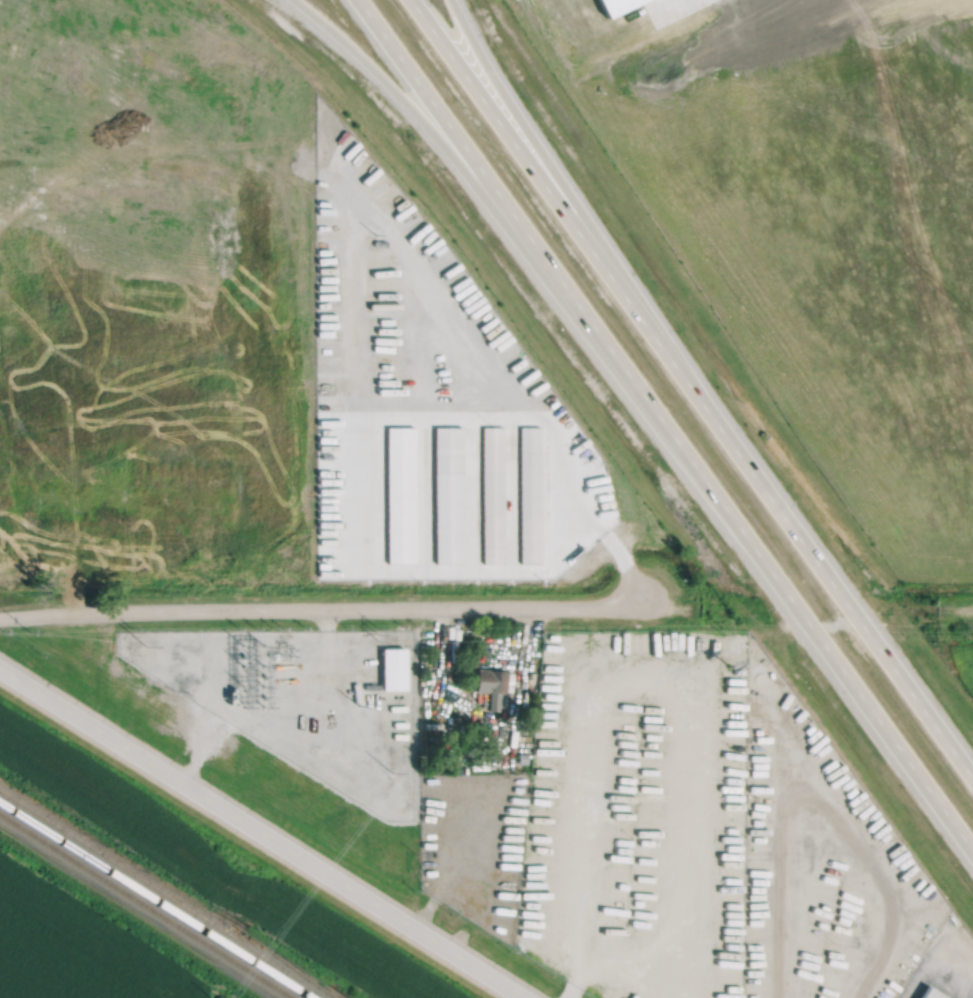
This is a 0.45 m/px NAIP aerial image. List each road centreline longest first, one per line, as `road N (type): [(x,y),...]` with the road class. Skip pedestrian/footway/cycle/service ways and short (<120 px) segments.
road 1 (motorway): [(360,0),(819,637)]
road 2 (motorway): [(854,613),(412,0)]
road 3 (residential): [(640,599),(613,609),(0,618)]
road 4 (residential): [(0,669),(523,997)]
road 5 (motorway): [(295,0),(428,124),(581,307)]
road 6 (motorway): [(617,284),(451,0)]
road 7 (motorway): [(819,637),(972,850)]
road 8 (motorway): [(972,778),(854,613)]

